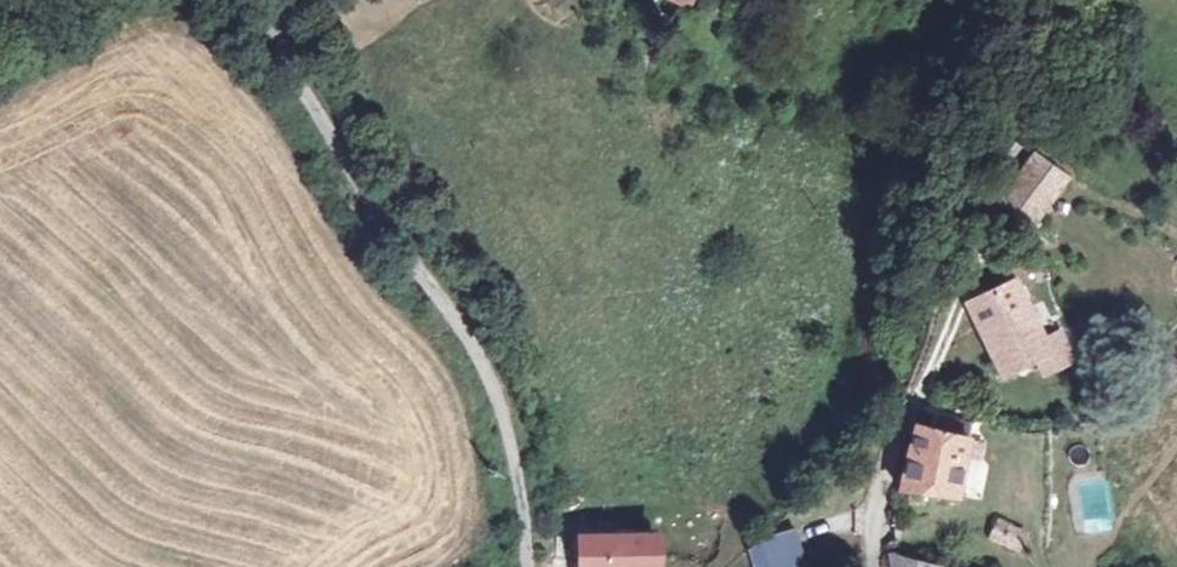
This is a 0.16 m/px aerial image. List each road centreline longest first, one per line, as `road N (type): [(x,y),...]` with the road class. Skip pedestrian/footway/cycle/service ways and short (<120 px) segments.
road 1 (residential): [(527,566),(519,479),(483,367),(299,84),(280,36),(289,0)]
road 2 (residential): [(910,398),(875,566)]

